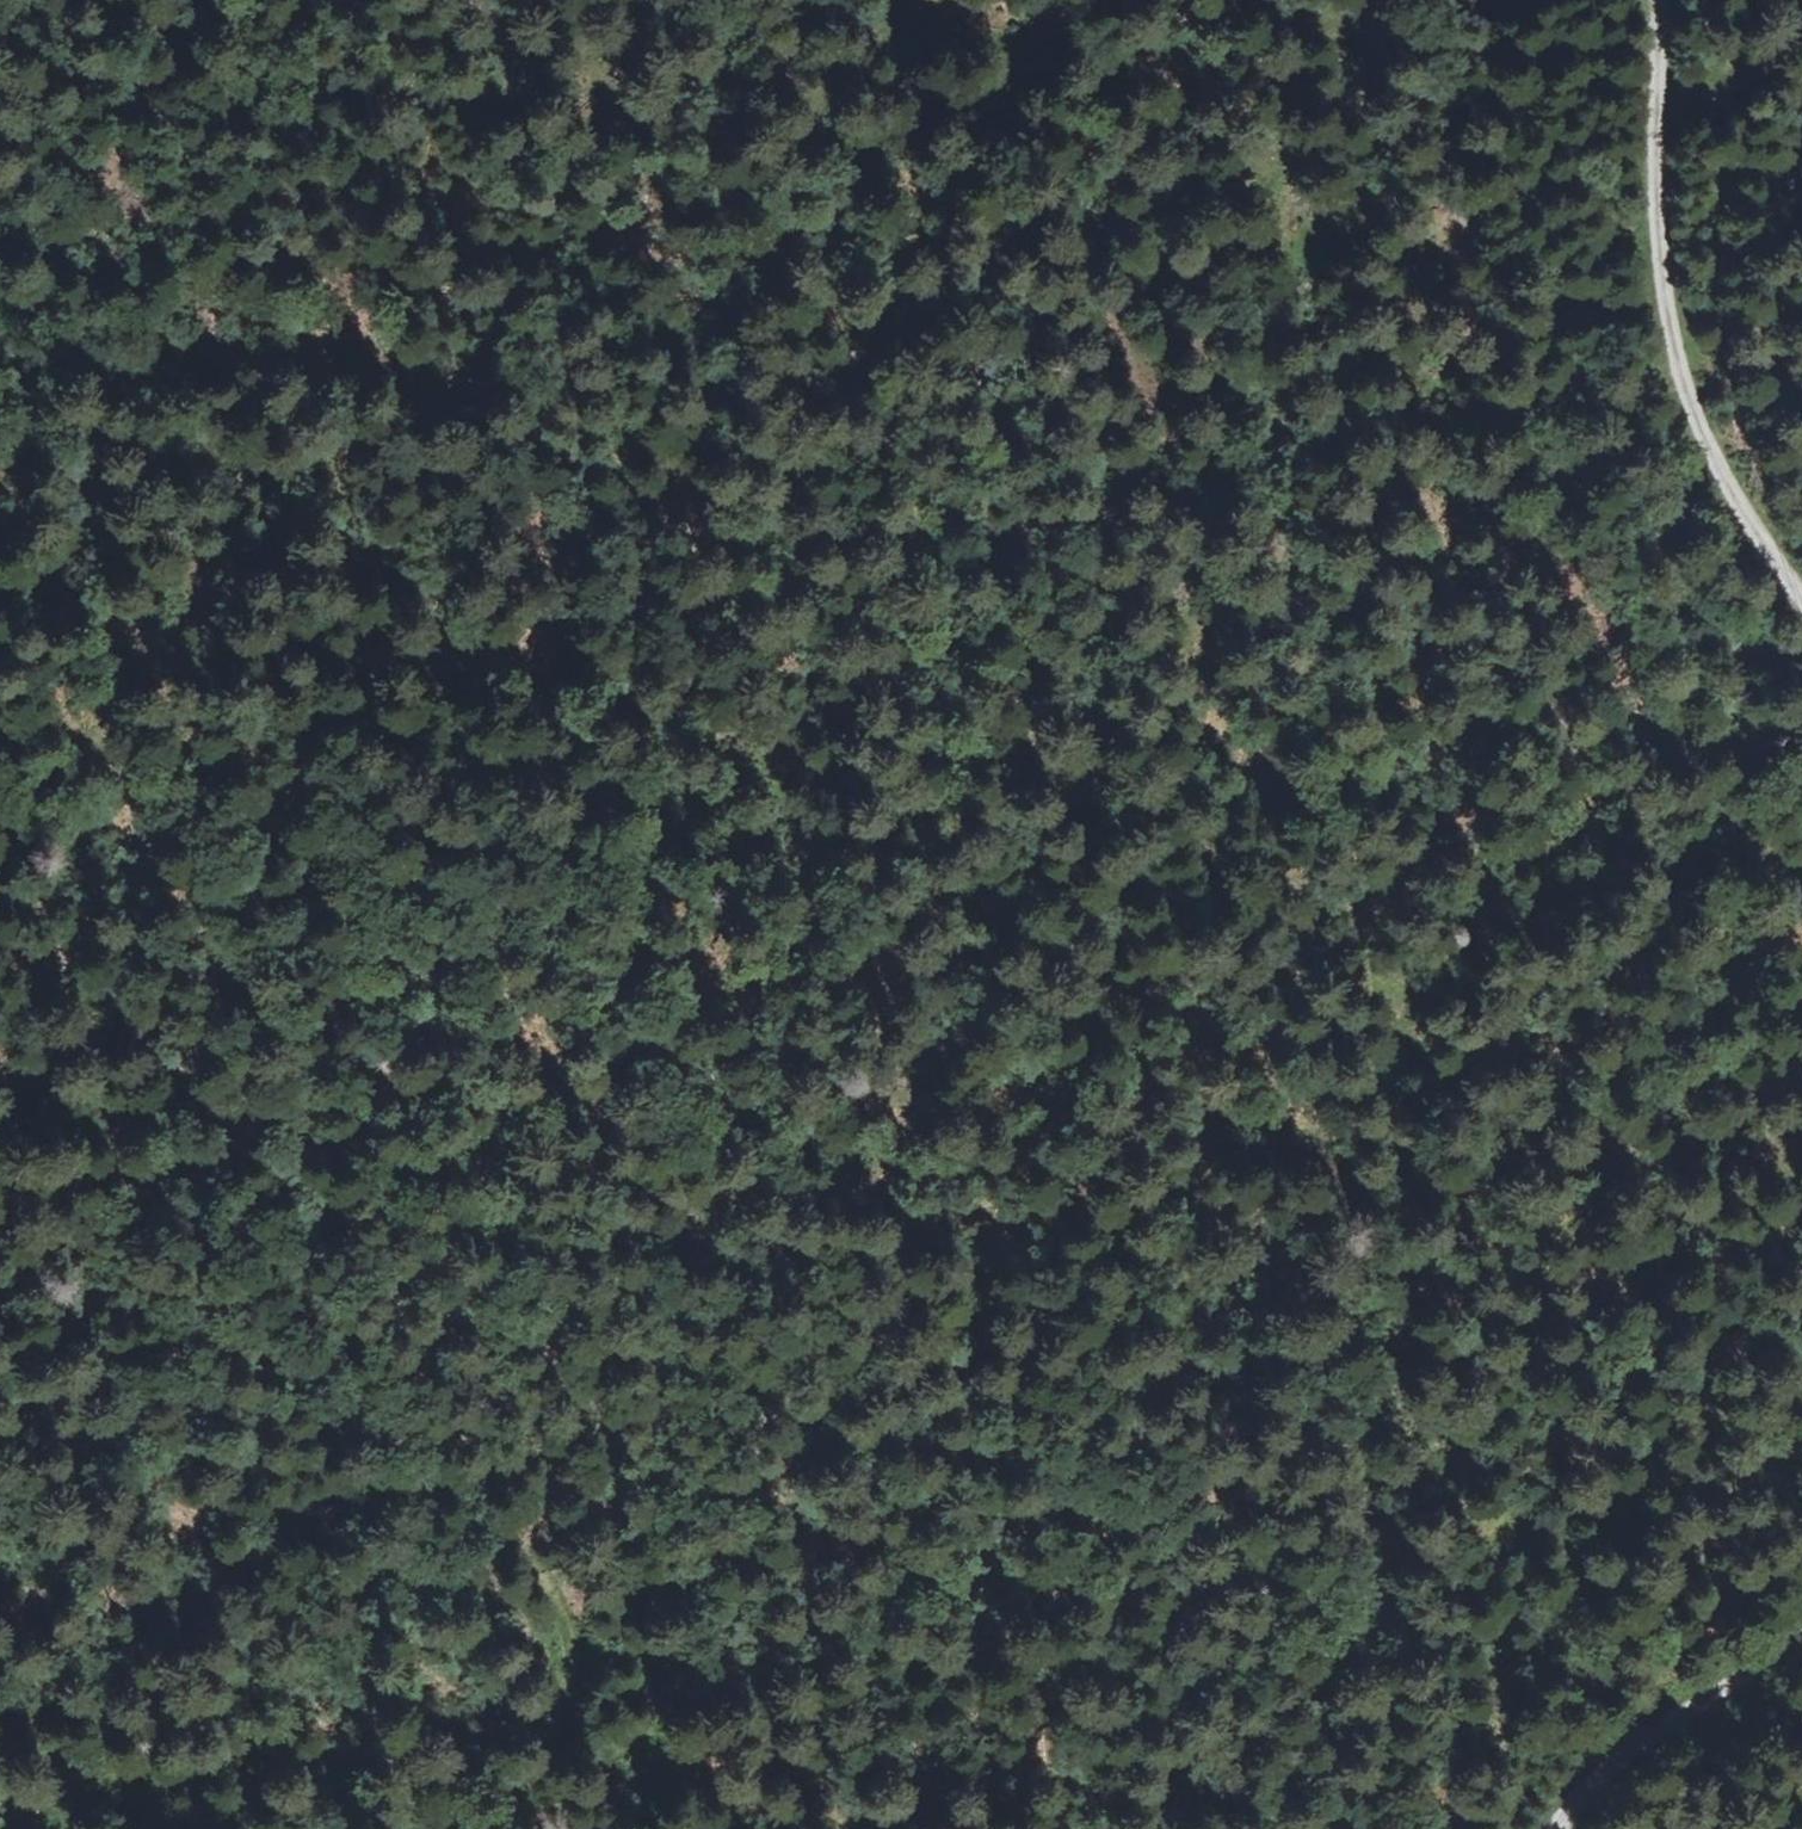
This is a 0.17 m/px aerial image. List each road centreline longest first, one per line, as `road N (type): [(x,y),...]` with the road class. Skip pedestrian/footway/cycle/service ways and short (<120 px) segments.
road 1 (track): [(1654,0),(1671,314),(1722,476),(1801,625)]
road 2 (track): [(1564,1828),(1591,1784),(1801,1630)]

